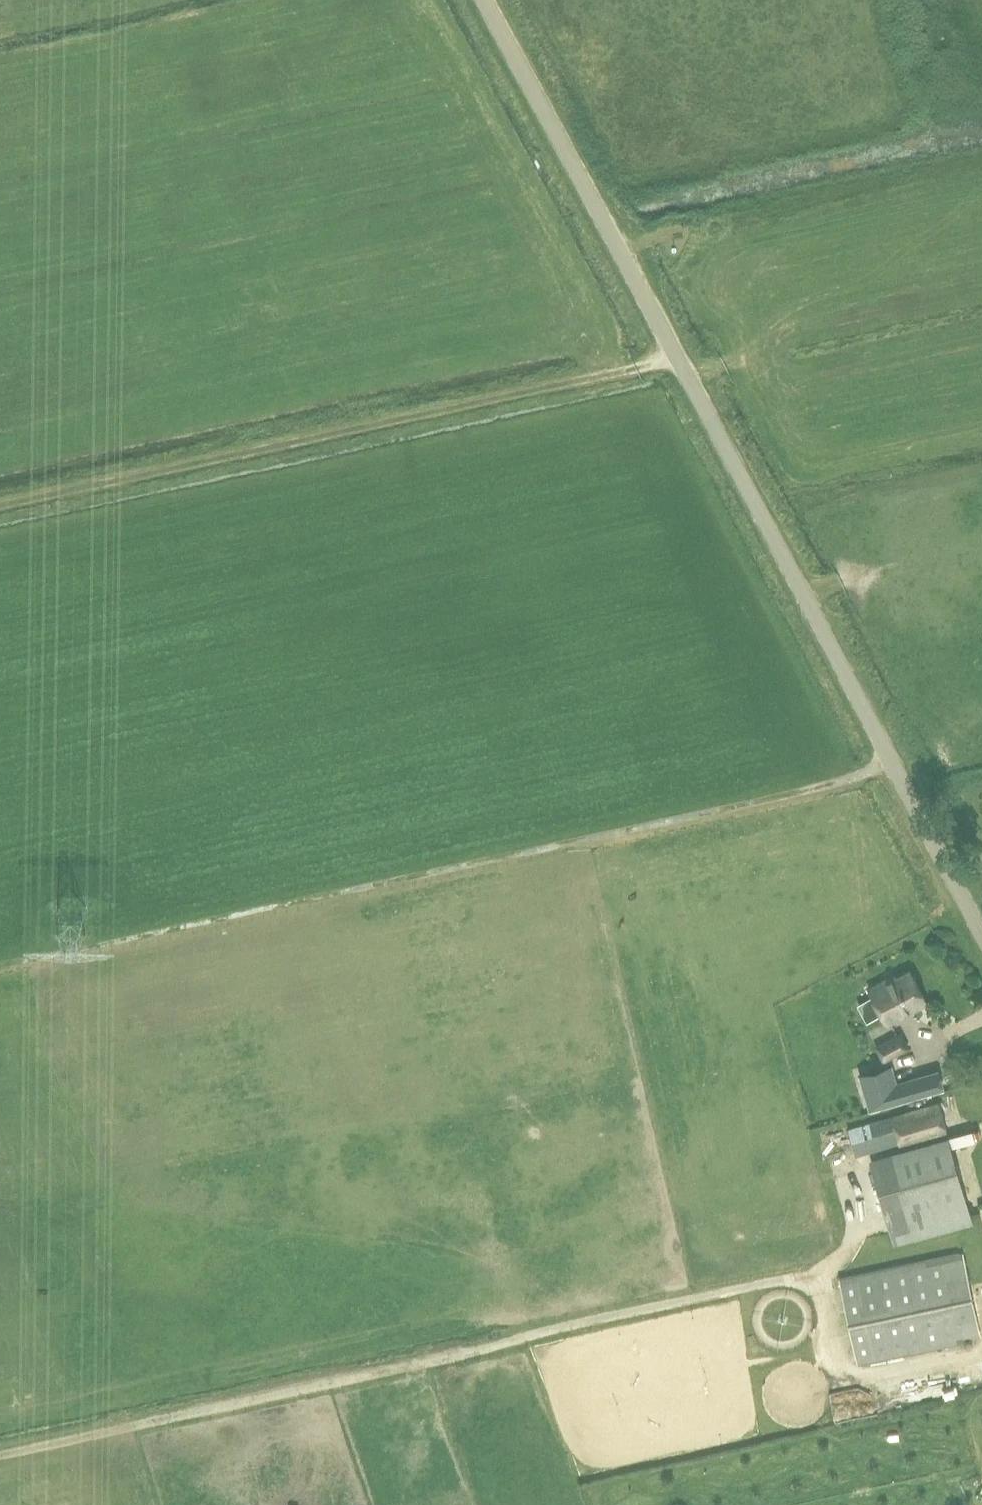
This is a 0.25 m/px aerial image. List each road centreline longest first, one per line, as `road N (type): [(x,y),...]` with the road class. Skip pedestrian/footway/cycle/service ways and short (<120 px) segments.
road 1 (unclassified): [(981,932),(484,0)]
road 2 (track): [(0,969),(893,768)]
road 3 (track): [(0,1451),(826,1269)]
road 4 (track): [(0,505),(675,356)]
road 5 (track): [(893,1377),(844,1371),(821,1288),(857,1222)]

